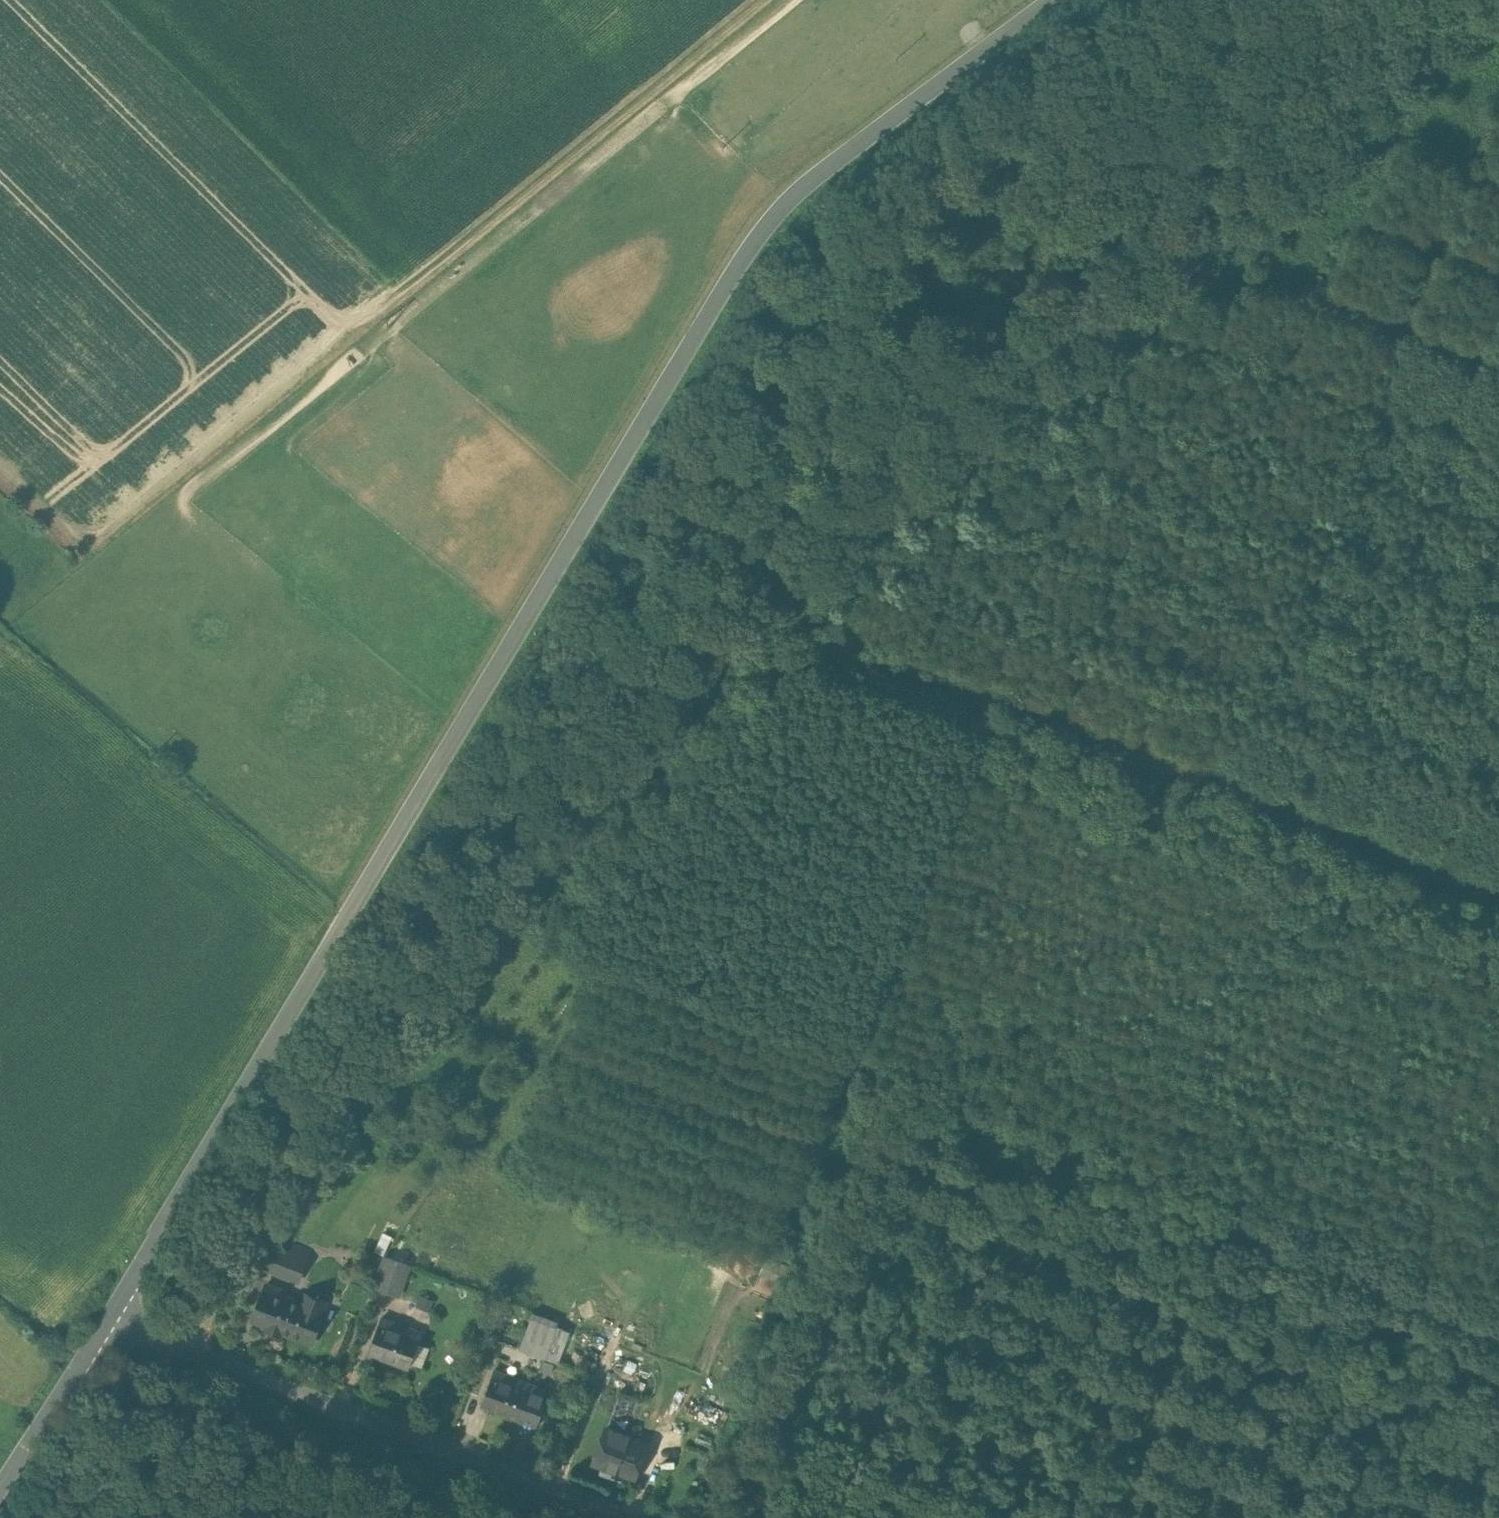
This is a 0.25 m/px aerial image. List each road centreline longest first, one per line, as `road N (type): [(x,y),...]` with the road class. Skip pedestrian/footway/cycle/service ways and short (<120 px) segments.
road 1 (track): [(1493,0),(1469,47),(1325,158),(1144,317),(762,616),(653,728),(256,1245),(168,1337)]
road 2 (unclassified): [(1063,0),(793,202),(107,1311)]
road 3 (unclassified): [(658,1517),(107,1311)]
road 4 (unclassified): [(107,1311),(0,1476)]

